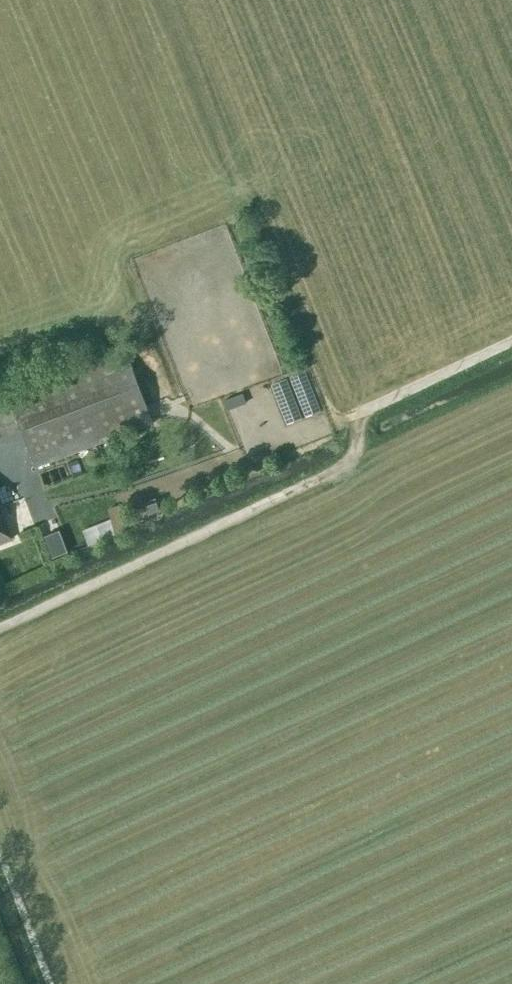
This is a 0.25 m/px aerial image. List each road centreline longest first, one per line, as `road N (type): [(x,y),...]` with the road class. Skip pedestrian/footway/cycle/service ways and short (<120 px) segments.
road 1 (track): [(0,628),(352,463),(376,402),(511,340)]
road 2 (track): [(376,402),(26,528),(0,456)]
road 3 (track): [(56,983),(0,837)]
road 4 (track): [(227,462),(162,417),(149,360)]

